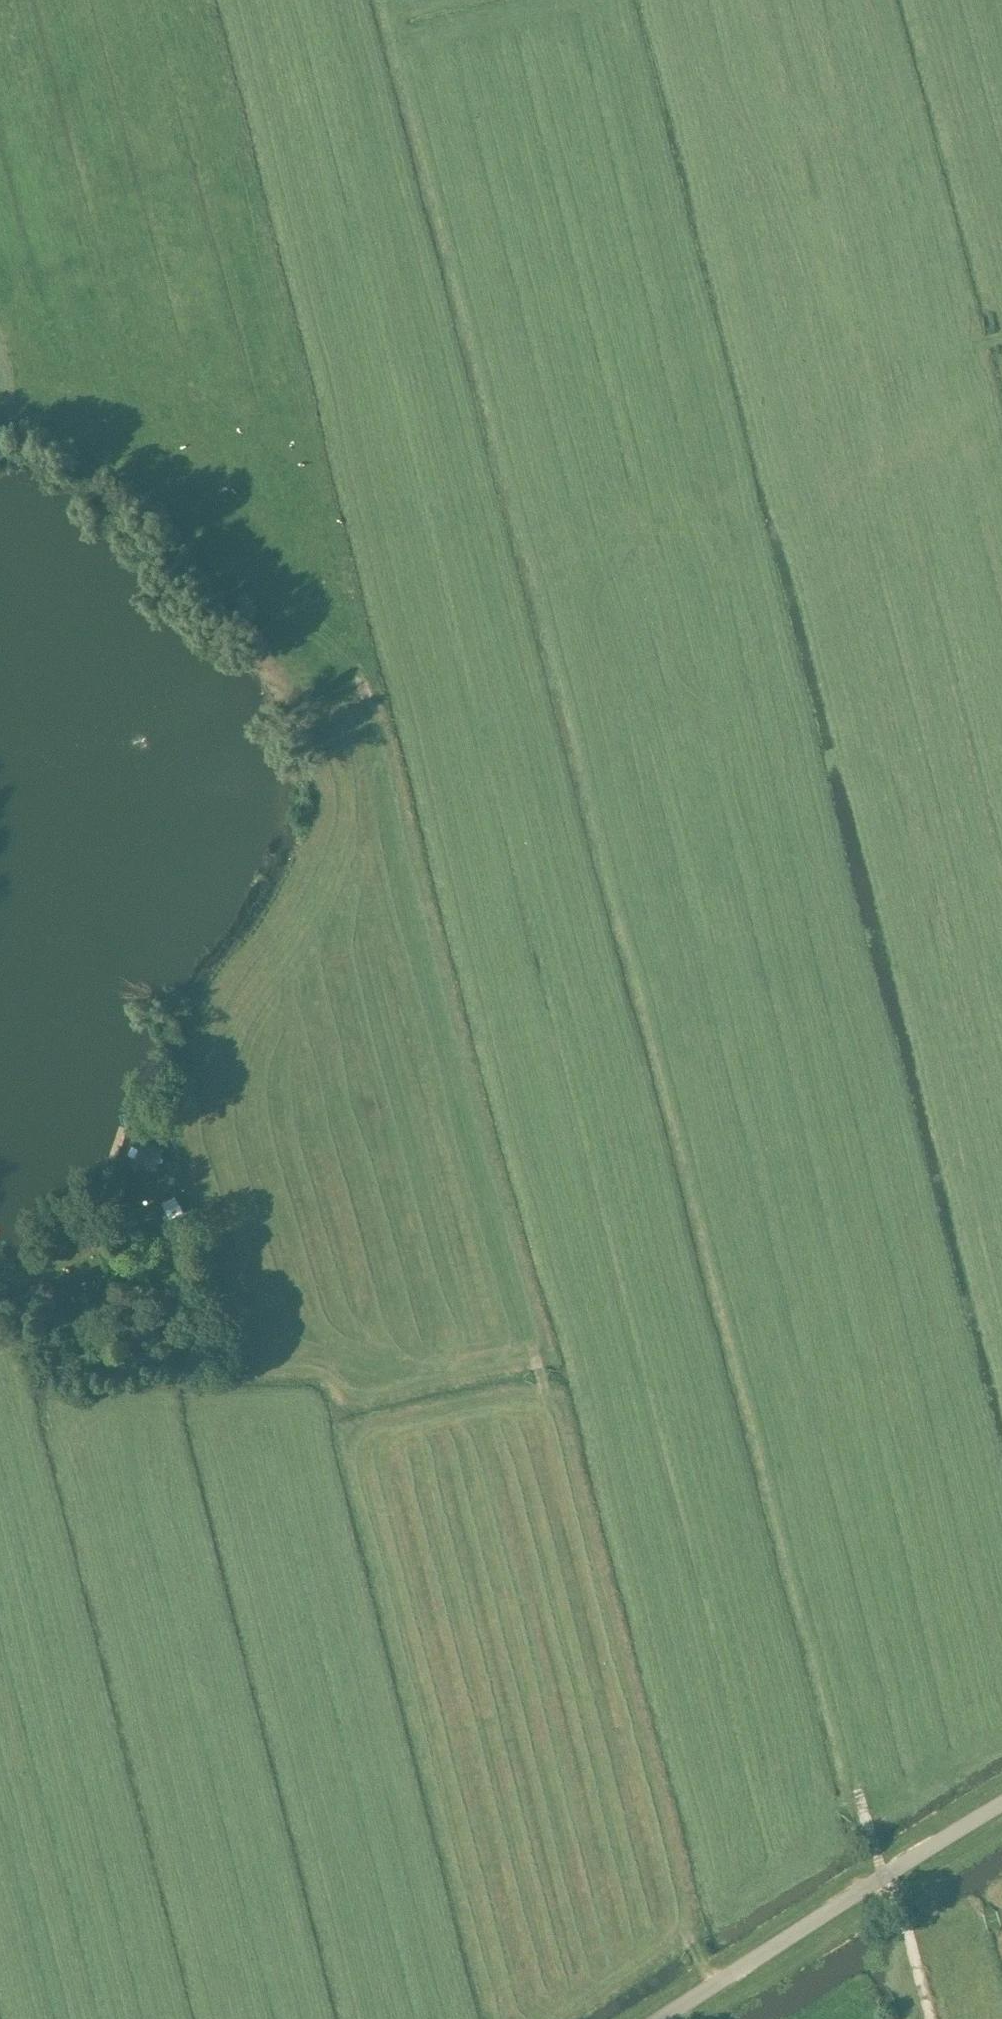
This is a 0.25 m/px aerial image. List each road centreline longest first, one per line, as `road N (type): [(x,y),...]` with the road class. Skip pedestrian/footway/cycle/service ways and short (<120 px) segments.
road 1 (unclassified): [(1001,1803),(658,2018)]
road 2 (track): [(930,2018),(884,1871)]

